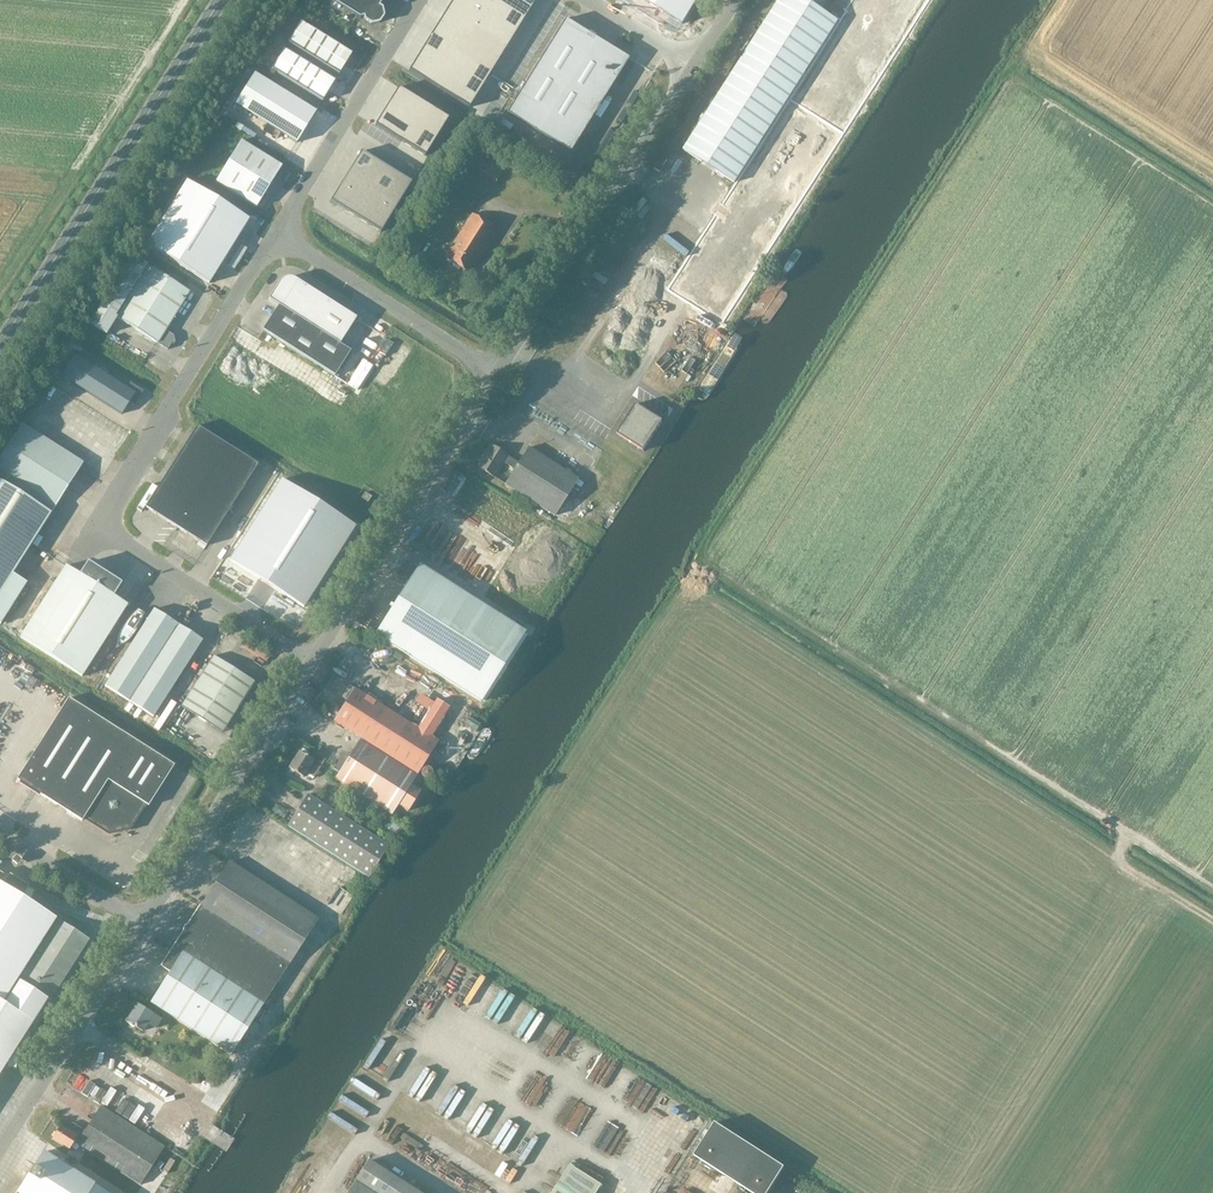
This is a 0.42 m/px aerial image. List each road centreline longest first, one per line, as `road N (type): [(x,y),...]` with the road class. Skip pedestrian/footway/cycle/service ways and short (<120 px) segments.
road 1 (residential): [(310,664),(121,542),(109,512),(275,233)]
road 2 (unclassified): [(0,1148),(310,664)]
road 3 (primary): [(0,345),(220,0)]
road 4 (unclassified): [(496,374),(693,65)]
road 5 (unclassified): [(310,664),(496,374)]
road 6 (residential): [(275,233),(420,0)]
road 7 (residential): [(275,233),(496,374)]
road 8 (residential): [(591,0),(693,65)]

